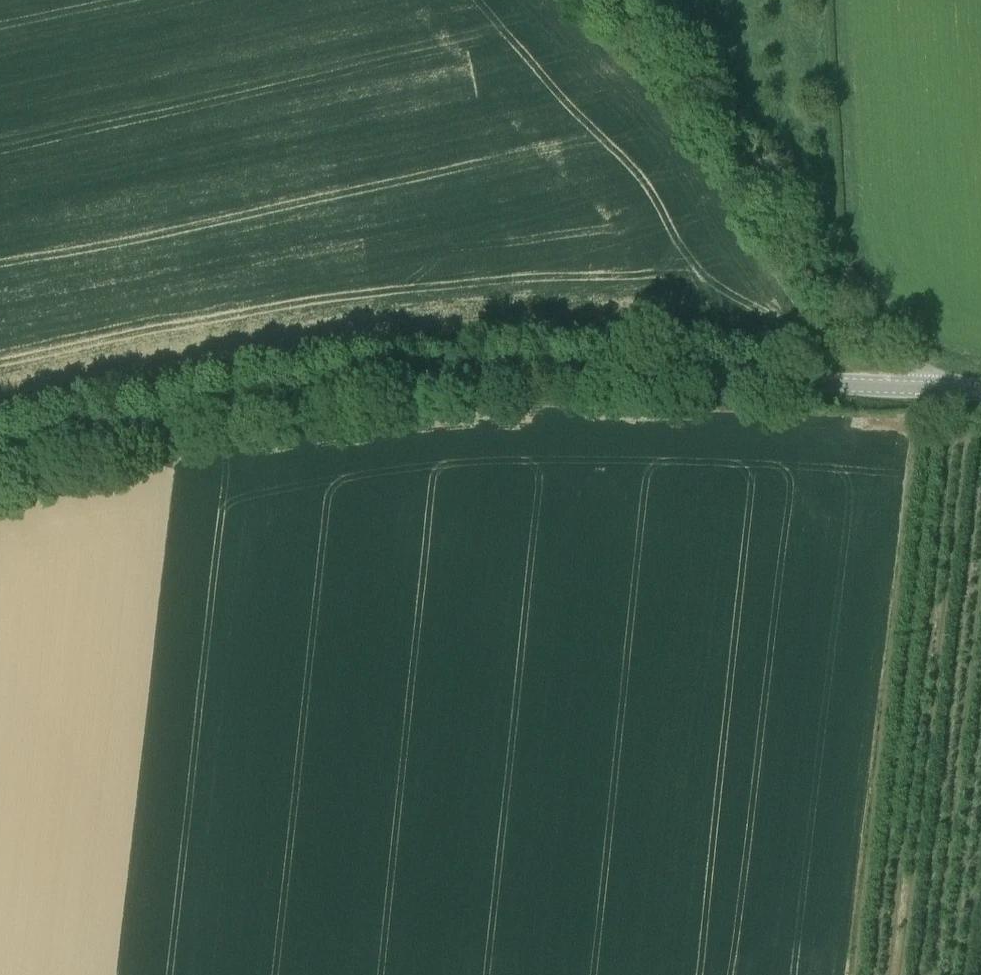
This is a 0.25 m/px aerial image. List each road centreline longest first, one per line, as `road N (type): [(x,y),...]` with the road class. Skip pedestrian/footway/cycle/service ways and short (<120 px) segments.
road 1 (tertiary): [(0,453),(440,375),(633,373),(937,388)]
road 2 (unclassified): [(937,388),(845,304),(700,91),(616,0)]

